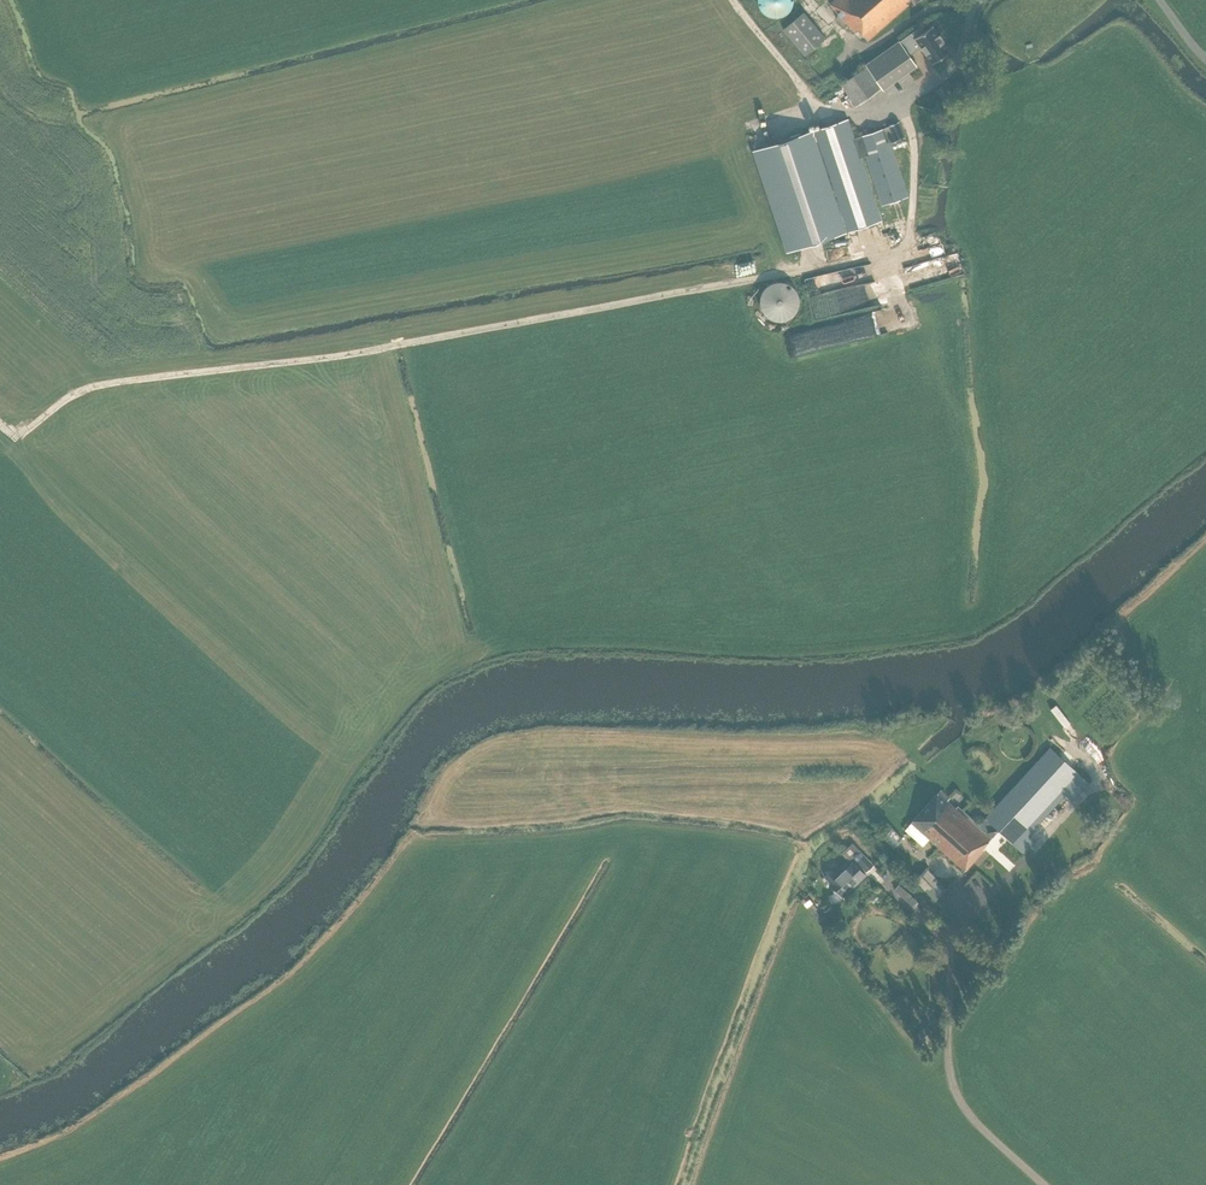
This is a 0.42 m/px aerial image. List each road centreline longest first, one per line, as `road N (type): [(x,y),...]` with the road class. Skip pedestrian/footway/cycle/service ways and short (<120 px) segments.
road 1 (track): [(1045,1184),(961,1100),(948,1025),(950,939),(1096,780),(1070,752)]

